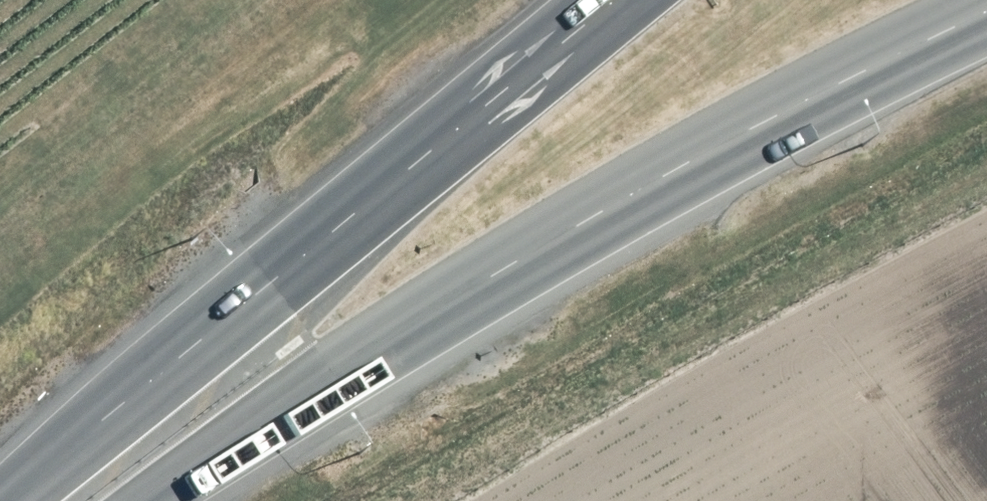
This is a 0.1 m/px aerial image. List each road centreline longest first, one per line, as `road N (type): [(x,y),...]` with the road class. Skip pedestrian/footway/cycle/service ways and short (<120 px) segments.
road 1 (trunk): [(986,15),(539,248),(154,500)]
road 2 (trunk): [(5,500),(617,0)]

